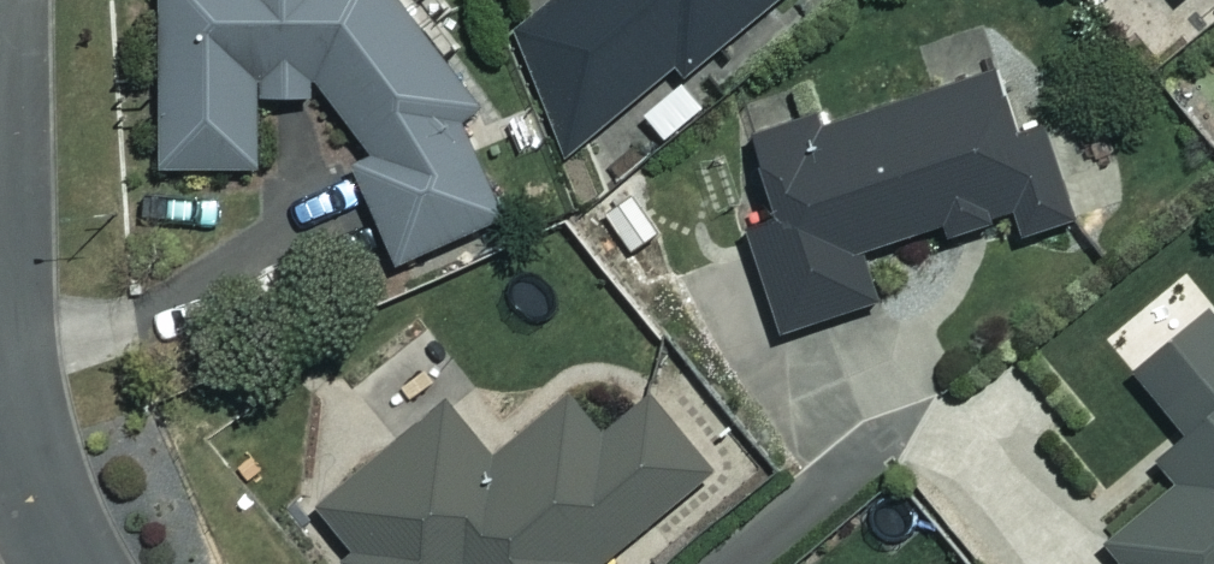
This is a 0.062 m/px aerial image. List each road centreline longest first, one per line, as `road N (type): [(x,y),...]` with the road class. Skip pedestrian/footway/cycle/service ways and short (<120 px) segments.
road 1 (residential): [(0,334),(7,406),(33,493),(67,563)]

